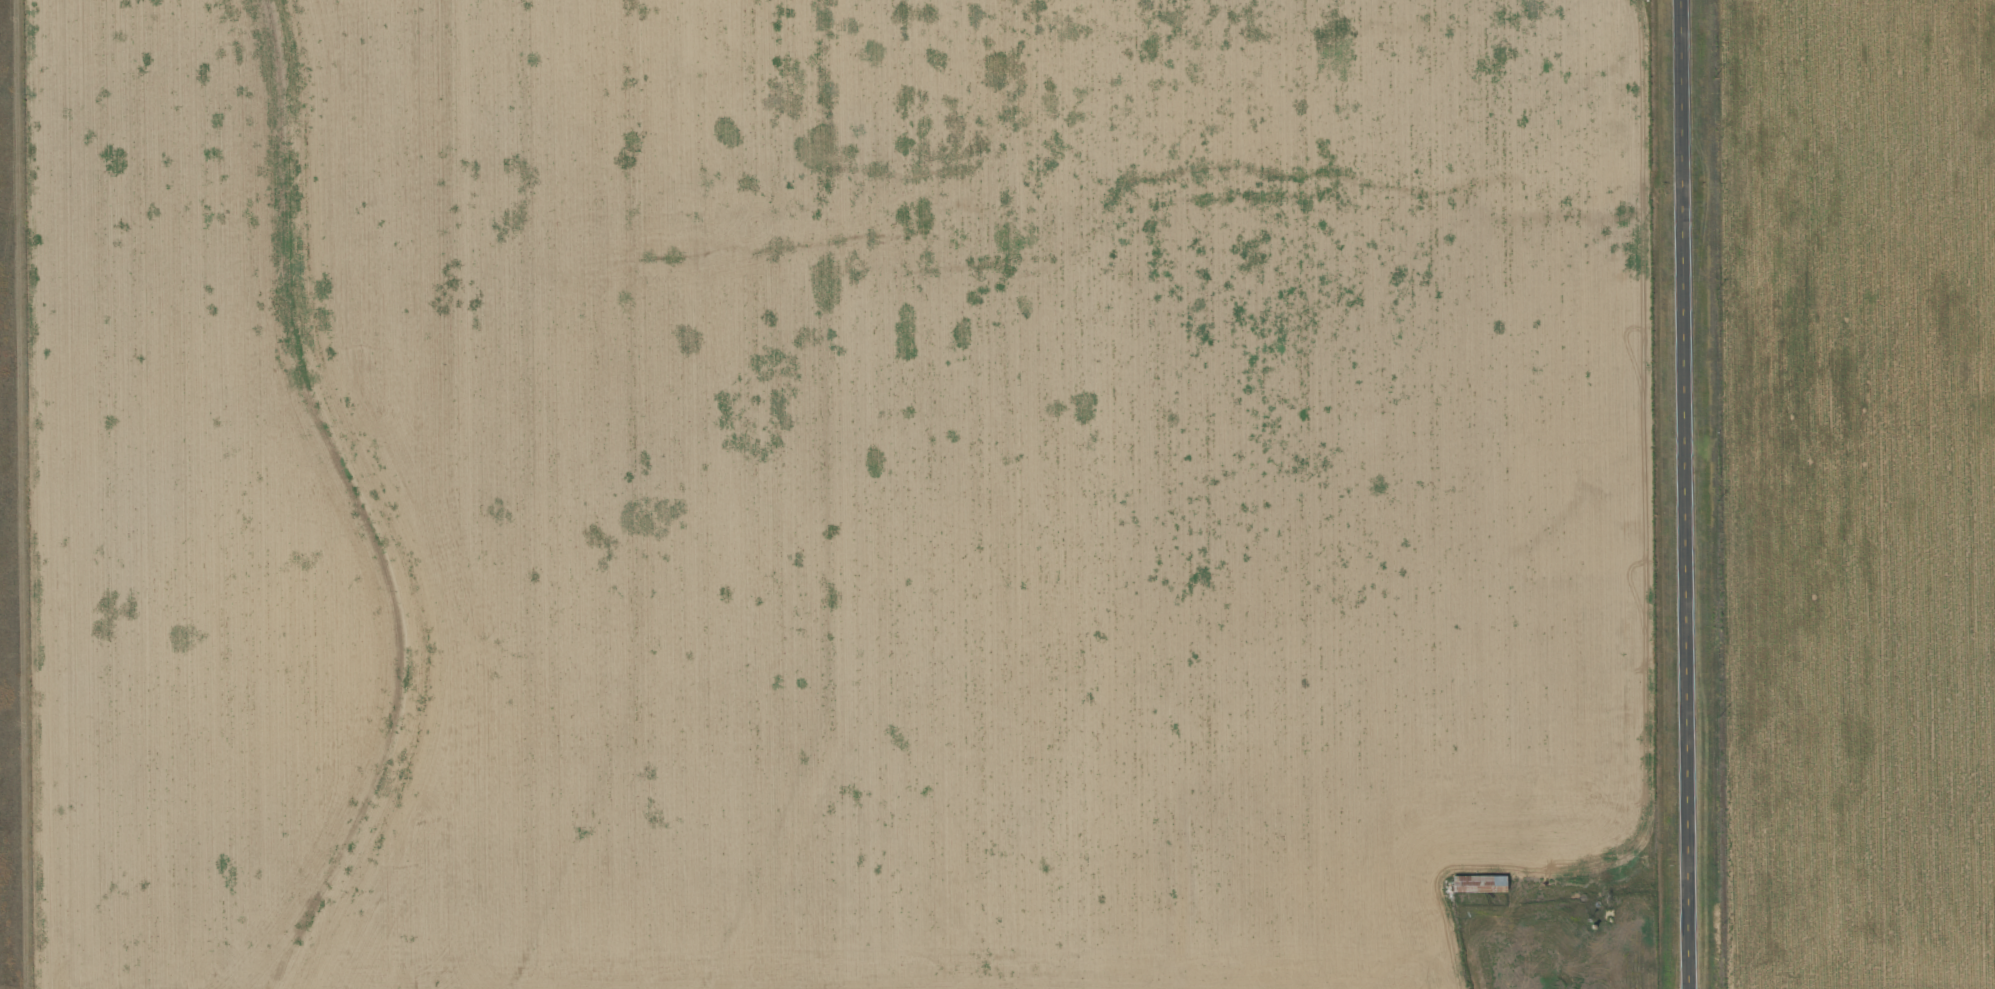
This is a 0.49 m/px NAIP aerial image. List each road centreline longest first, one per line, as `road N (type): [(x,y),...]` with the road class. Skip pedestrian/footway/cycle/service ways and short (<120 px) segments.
road 1 (primary): [(1690,988),(1684,192)]
road 2 (primary): [(1684,192),(1683,0)]

